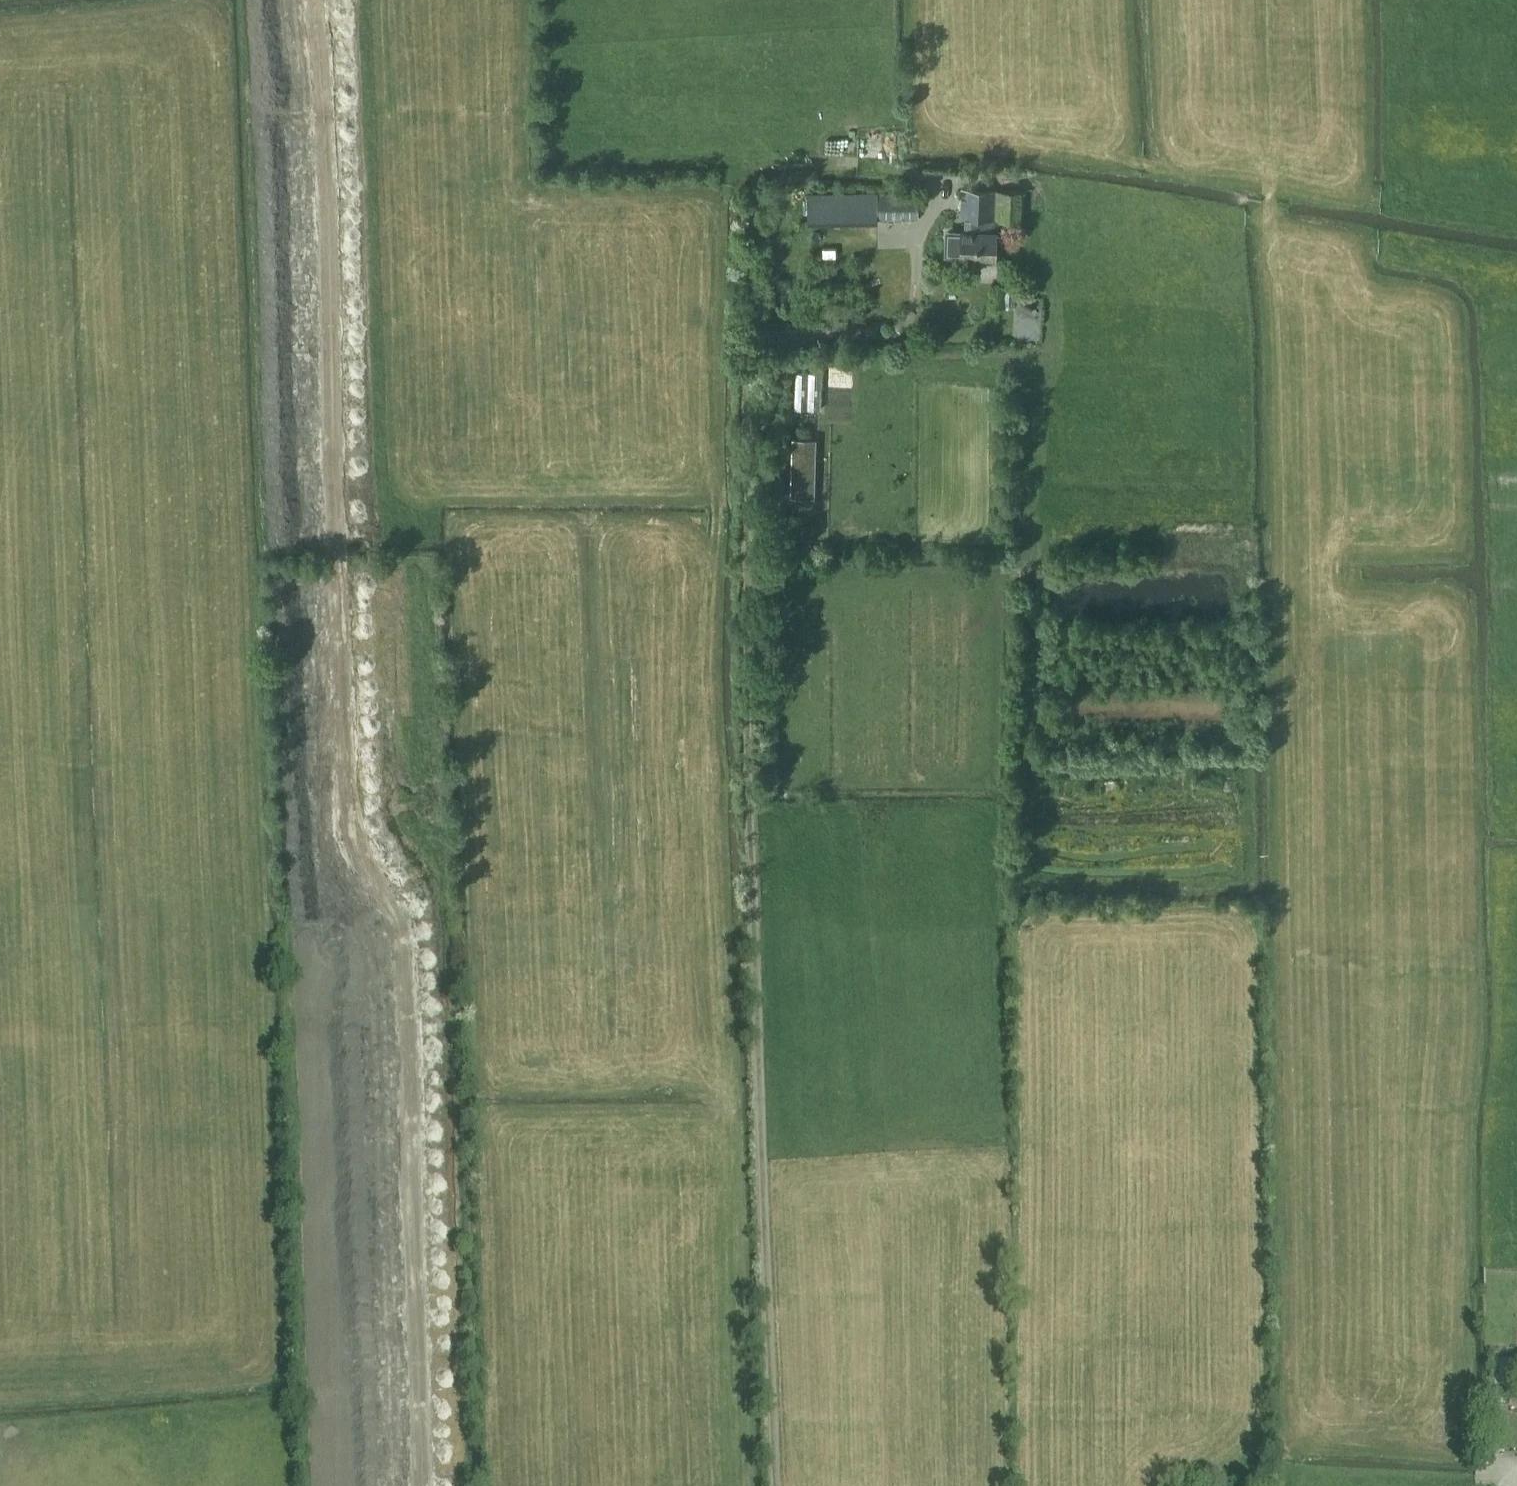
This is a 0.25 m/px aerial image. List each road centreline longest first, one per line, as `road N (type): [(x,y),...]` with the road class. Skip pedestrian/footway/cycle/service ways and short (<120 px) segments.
road 1 (track): [(772,1485),(744,796),(745,335)]

